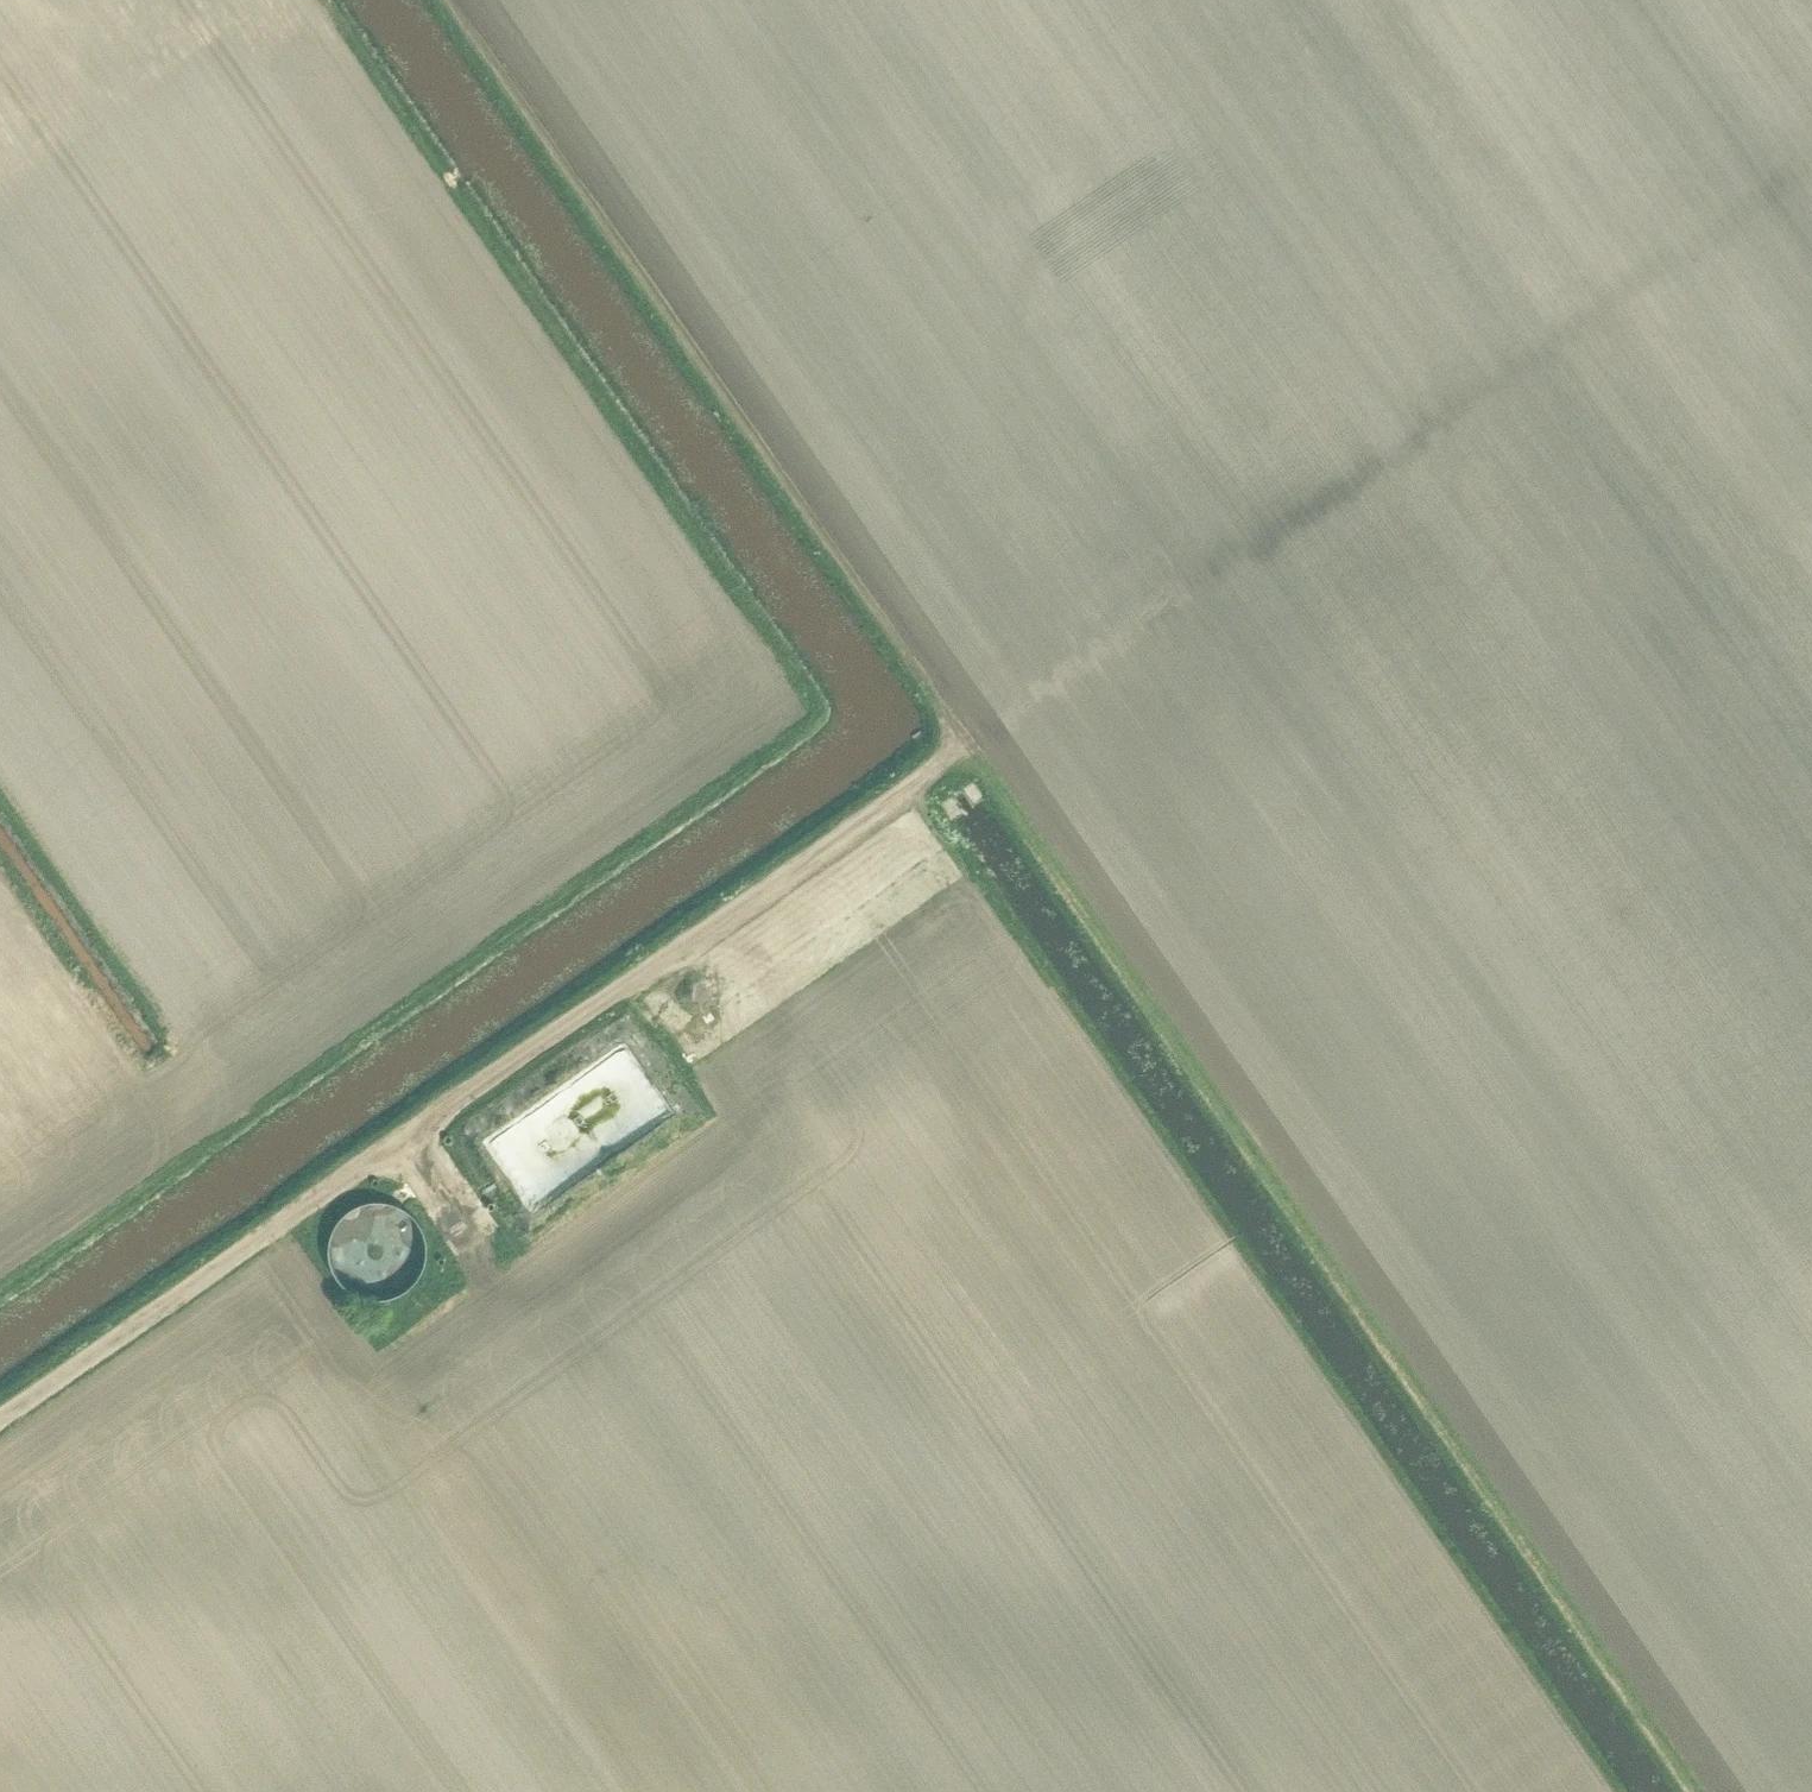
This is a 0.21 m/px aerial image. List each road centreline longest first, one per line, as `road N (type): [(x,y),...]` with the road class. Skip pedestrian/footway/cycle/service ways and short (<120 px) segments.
road 1 (track): [(0,1421),(952,752)]

